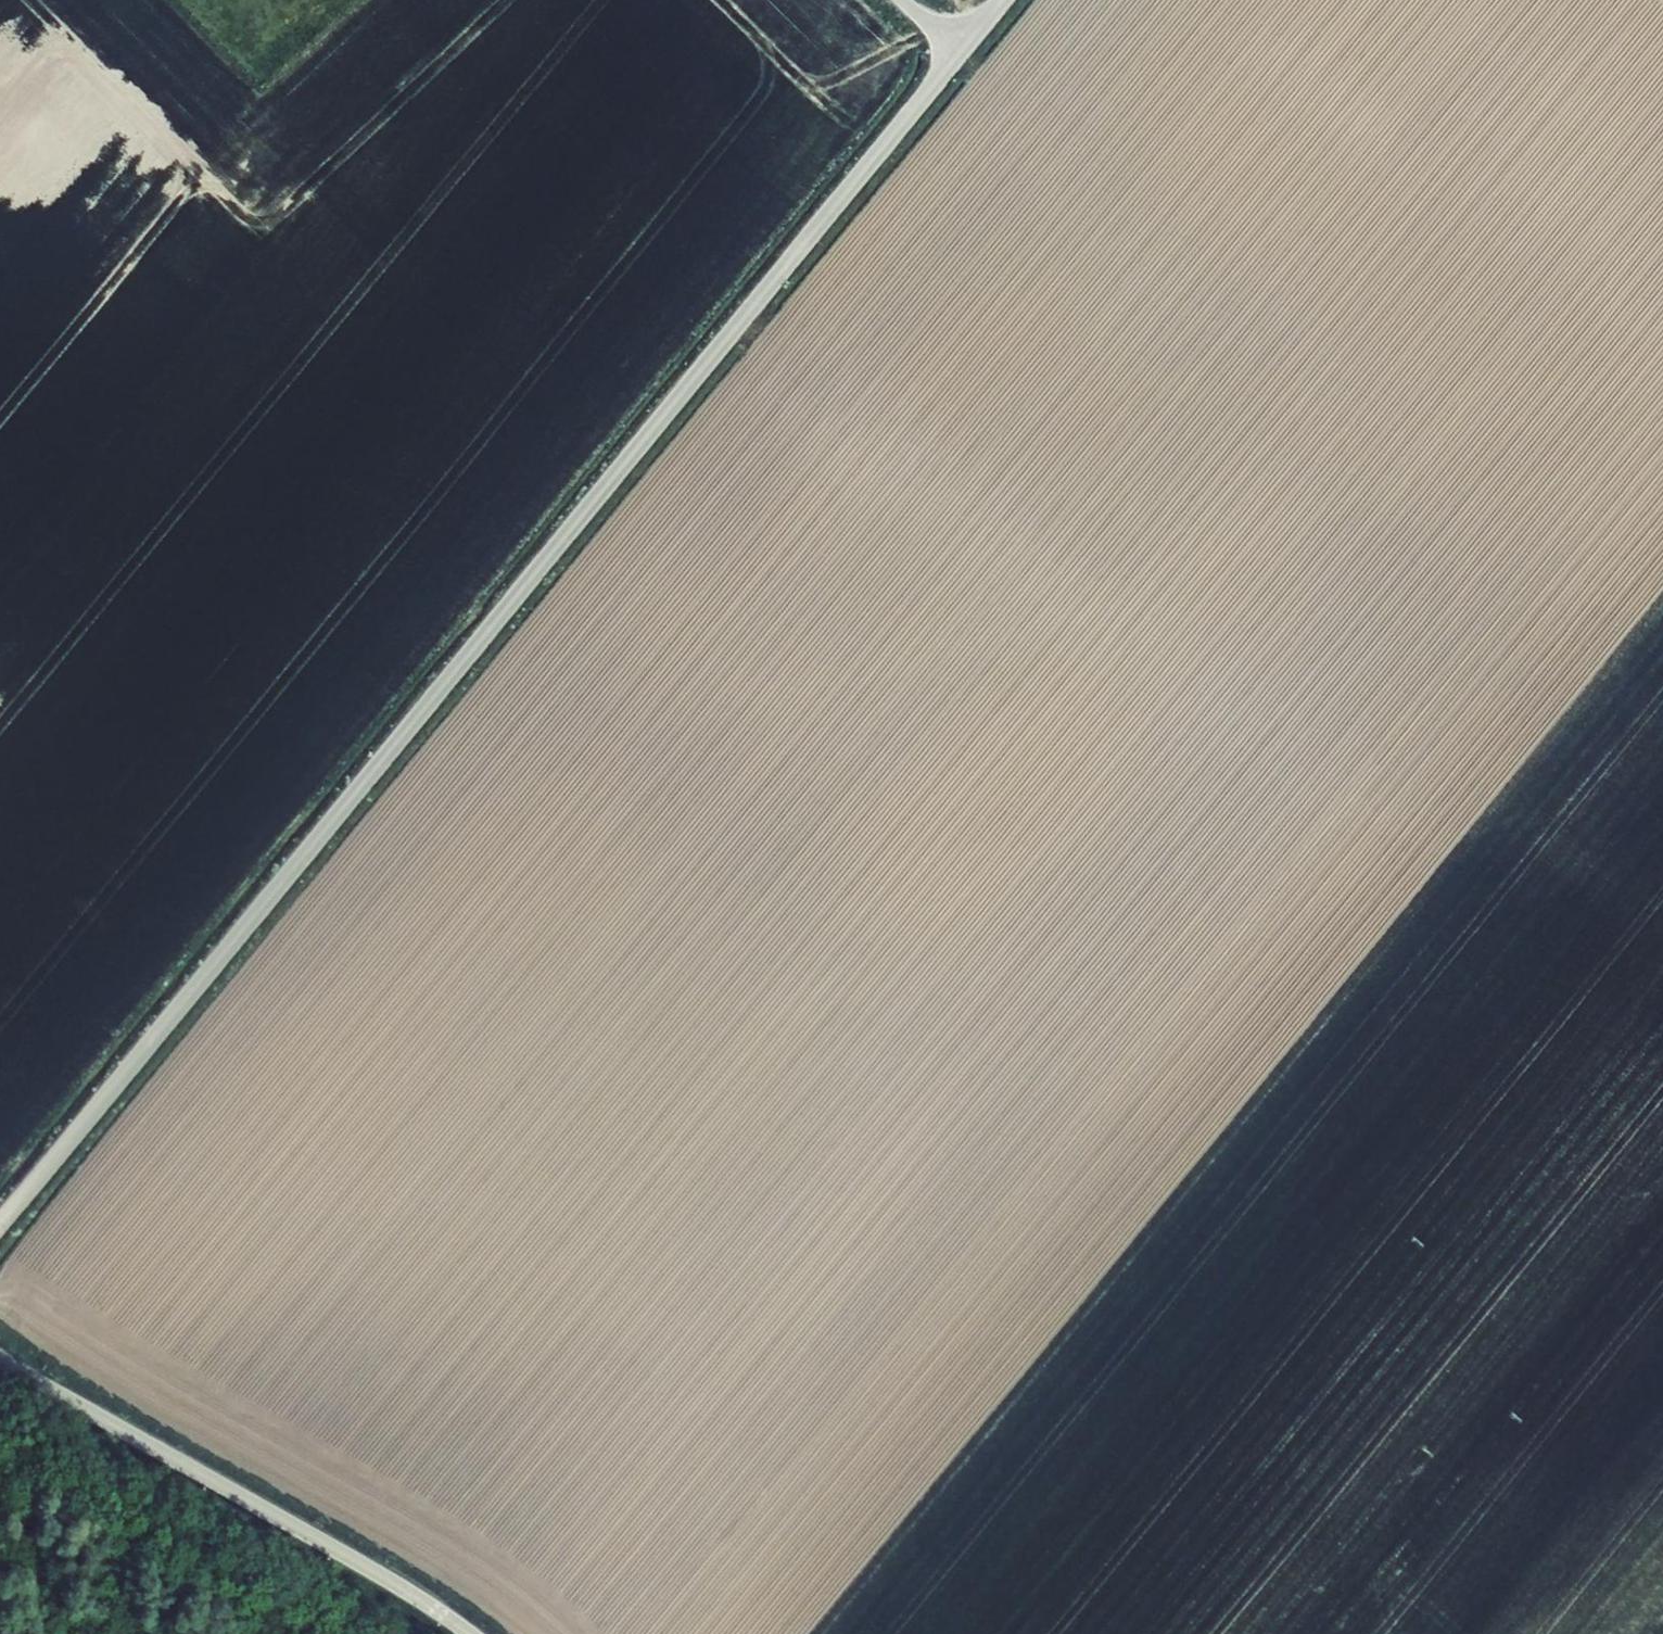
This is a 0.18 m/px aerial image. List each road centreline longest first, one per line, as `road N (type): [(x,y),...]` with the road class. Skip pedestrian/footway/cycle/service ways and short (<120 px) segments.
road 1 (unclassified): [(0,1226),(961,49)]
road 2 (unclassified): [(0,1359),(472,1633)]

